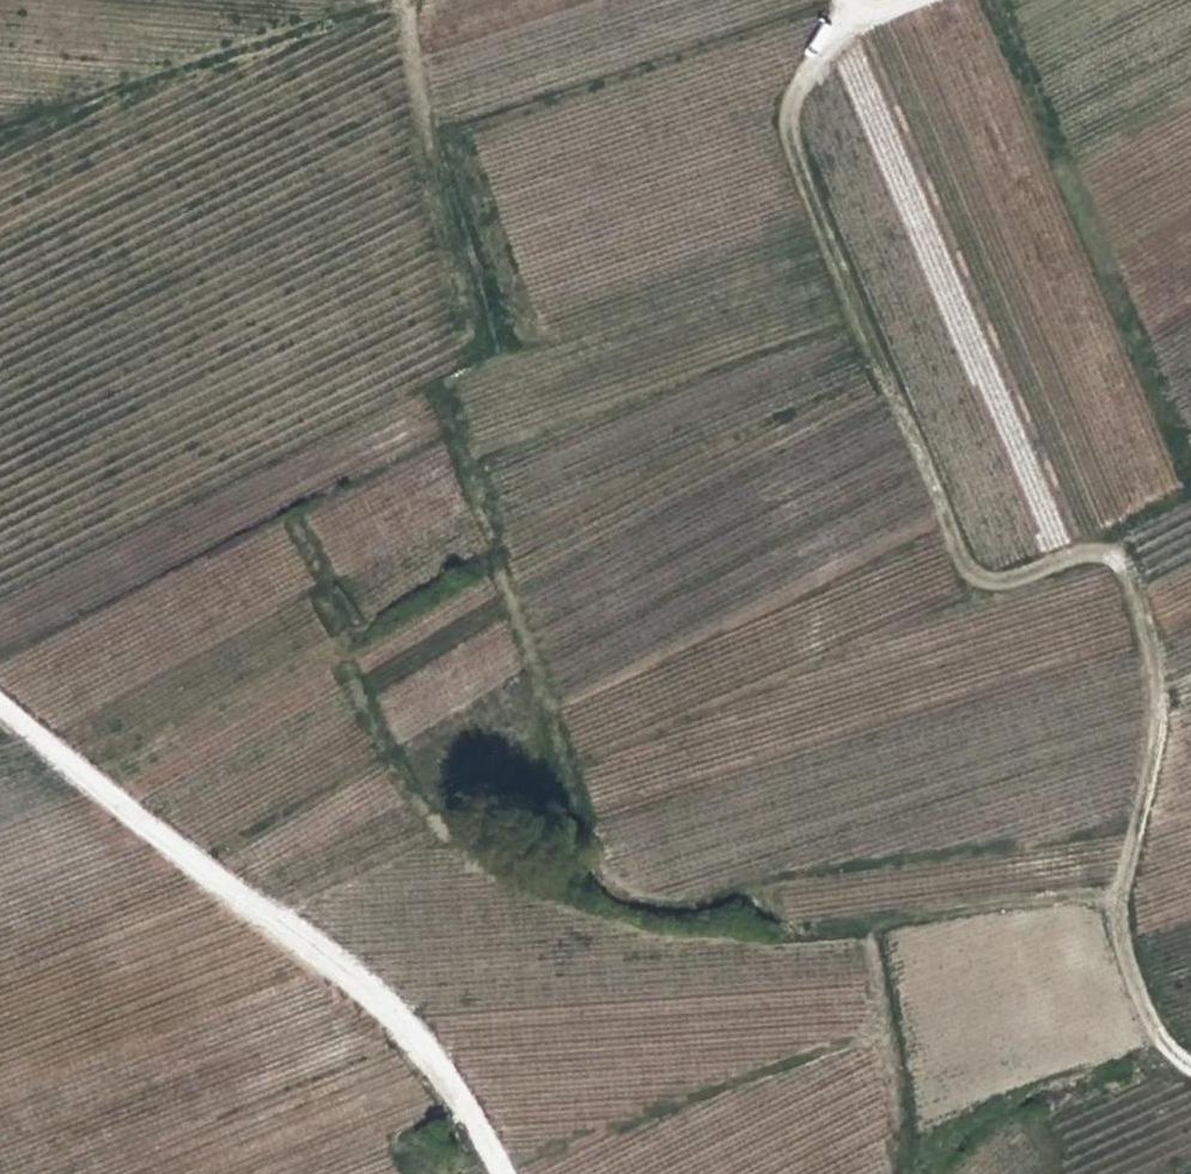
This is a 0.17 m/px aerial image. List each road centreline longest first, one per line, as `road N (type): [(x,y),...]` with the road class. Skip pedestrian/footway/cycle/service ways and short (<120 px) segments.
road 1 (track): [(1190,1076),(1171,1069),(1119,920),(1159,750),(1144,594),(1091,548),(988,583),(934,506),(785,138),(813,68),(855,23),(915,0)]
road 2 (track): [(0,699),(396,1012),(468,1111),(501,1173)]

